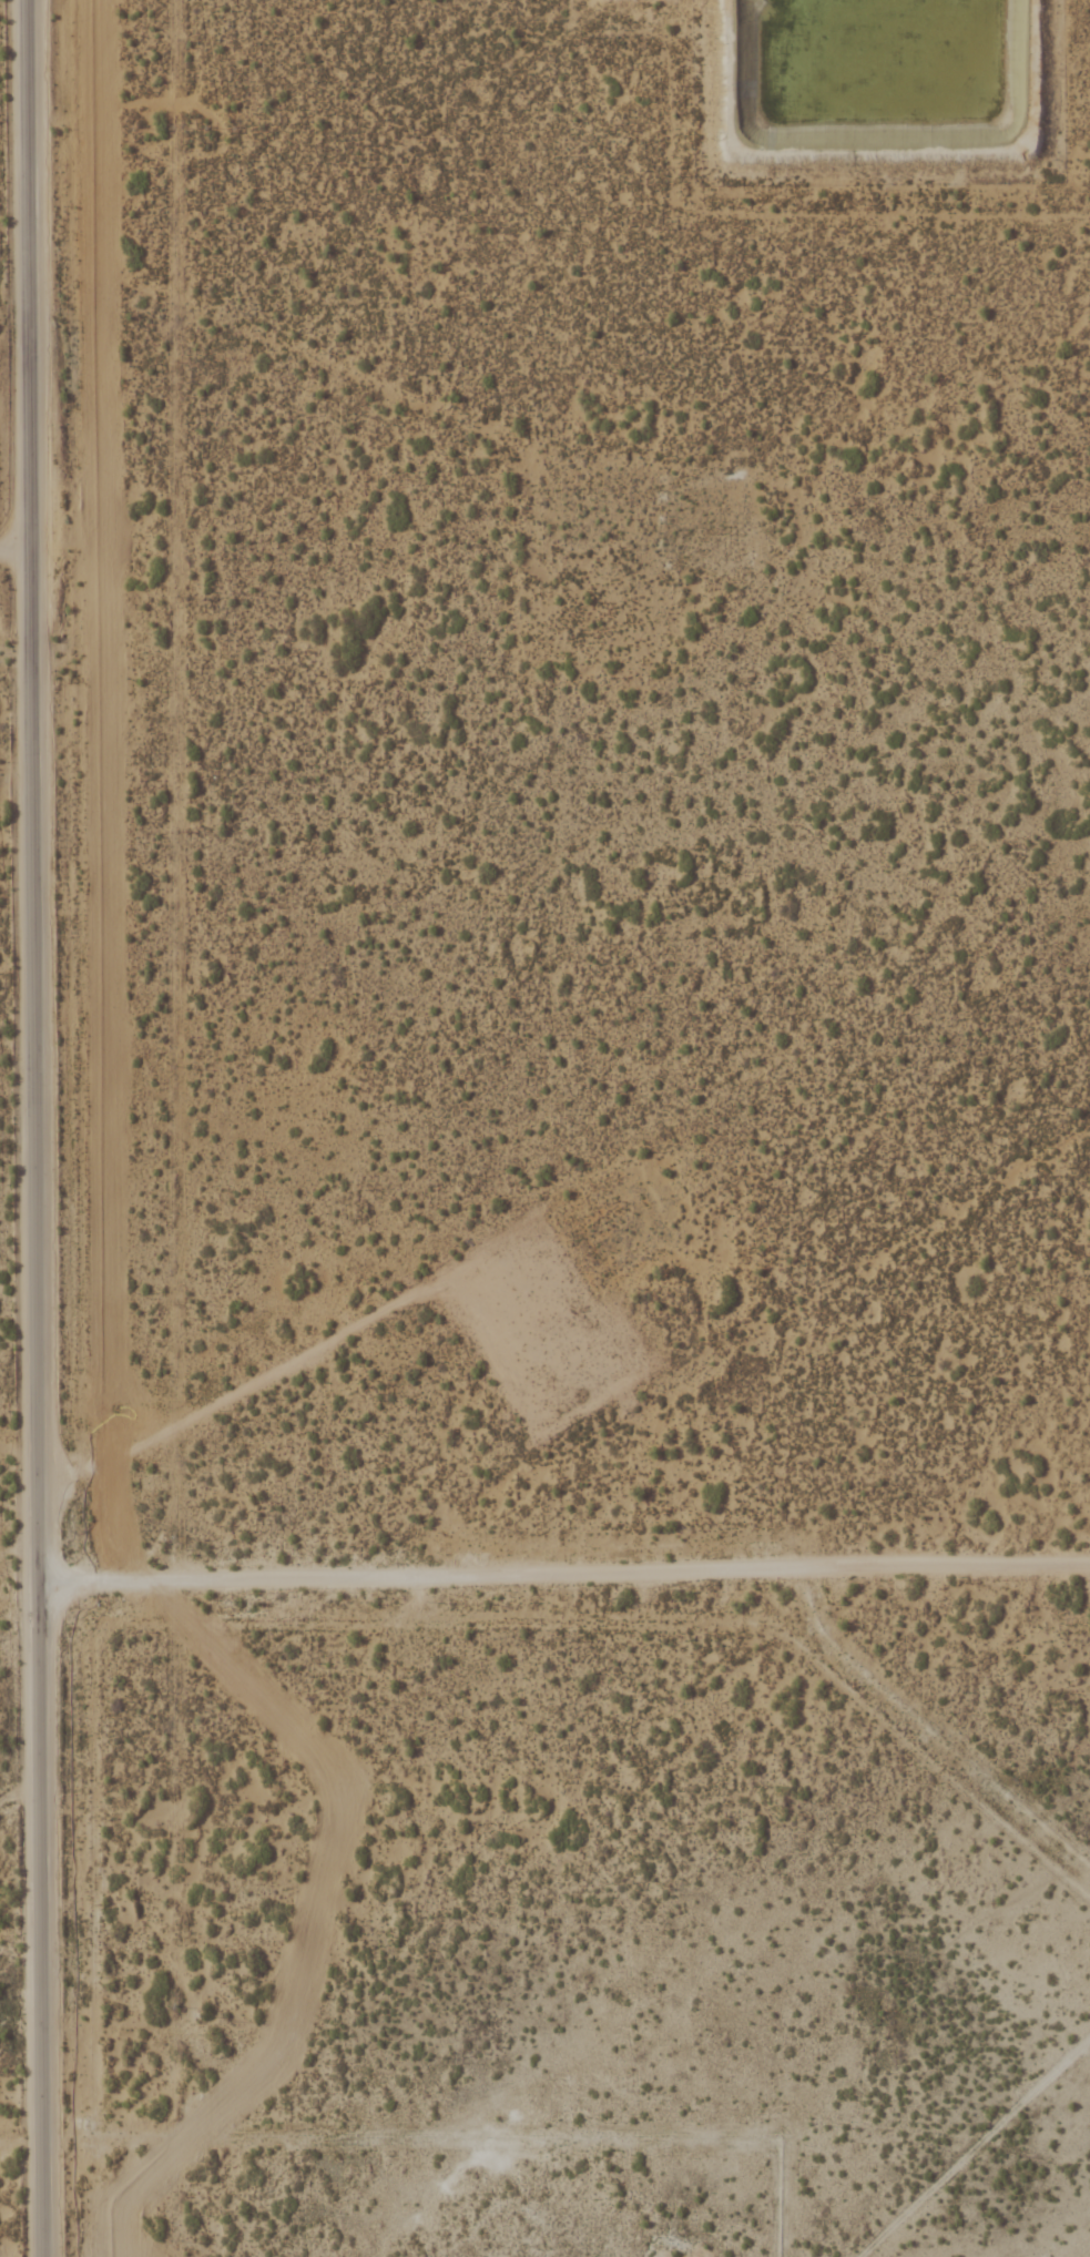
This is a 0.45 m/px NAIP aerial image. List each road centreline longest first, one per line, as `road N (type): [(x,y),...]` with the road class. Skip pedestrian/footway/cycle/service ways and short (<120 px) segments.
road 1 (residential): [(44,2256),(26,0)]
road 2 (residential): [(38,1578),(855,1562),(1089,1565)]

